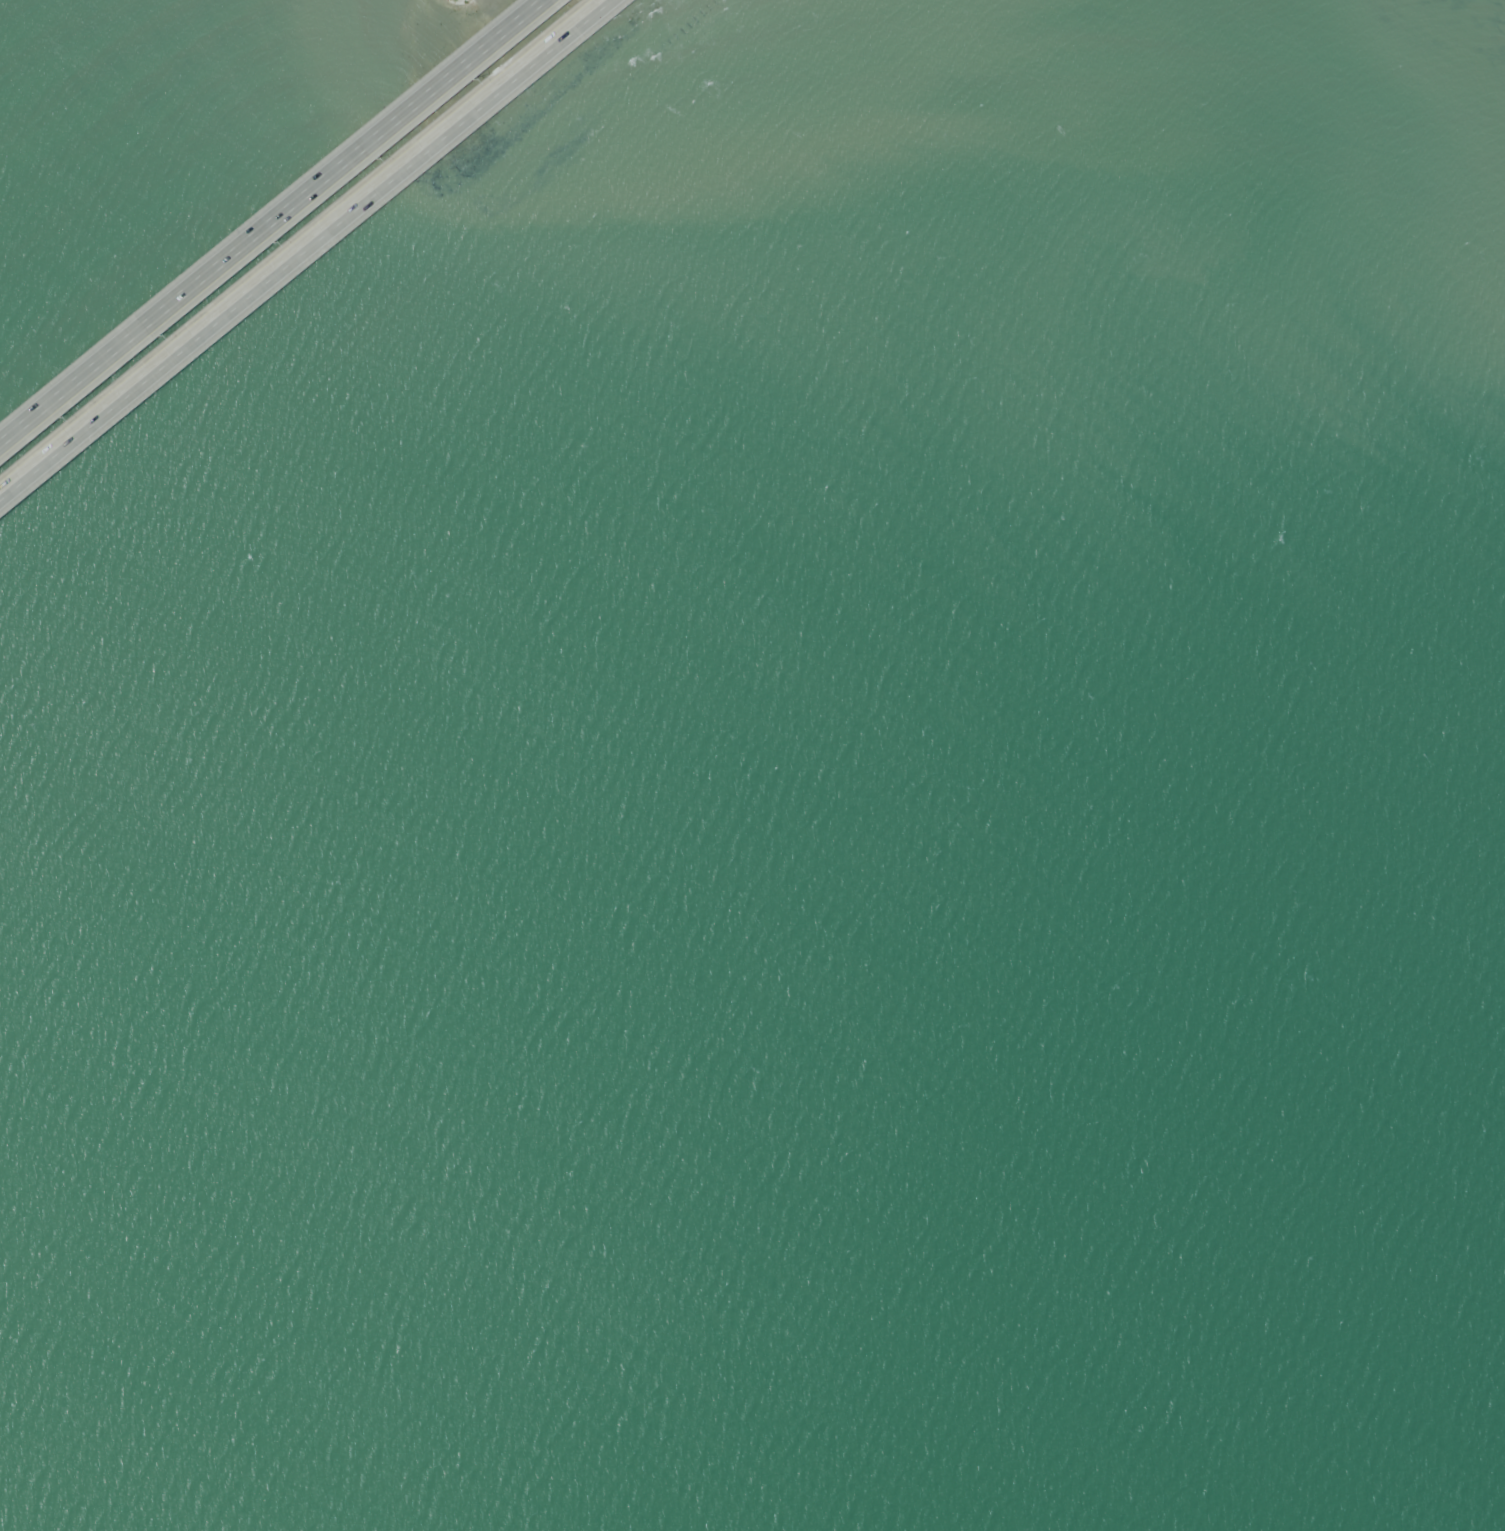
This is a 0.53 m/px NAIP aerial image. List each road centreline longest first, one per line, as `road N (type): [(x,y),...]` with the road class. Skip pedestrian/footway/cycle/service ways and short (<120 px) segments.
road 1 (motorway): [(0,502),(606,0)]
road 2 (motorway): [(547,0),(0,452)]

